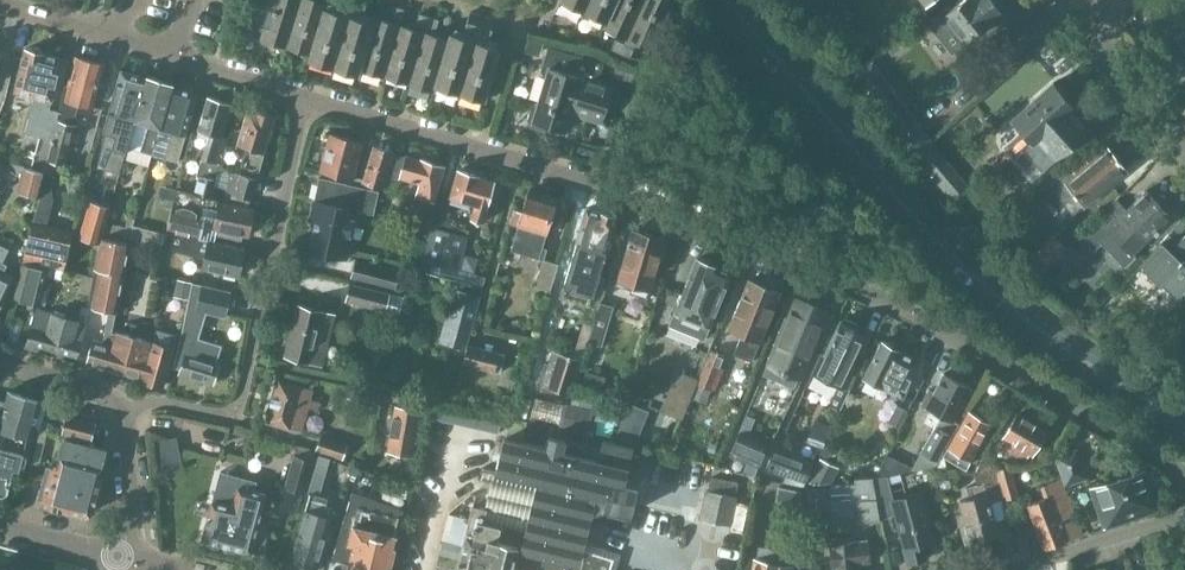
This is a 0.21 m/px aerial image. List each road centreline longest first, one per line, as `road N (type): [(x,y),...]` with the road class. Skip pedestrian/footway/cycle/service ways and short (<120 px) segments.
road 1 (residential): [(1184,488),(936,326),(646,201),(310,96)]
road 2 (secondary): [(1184,423),(1011,309),(963,268),(726,0)]
road 3 (residential): [(129,408),(151,402),(224,412),(239,404),(310,96)]
road 4 (residential): [(180,55),(0,1)]
road 5 (residential): [(1184,134),(1075,2)]
road 6 (residential): [(1021,569),(1184,520)]
road 7 (residential): [(118,556),(132,503),(129,408)]
road 8 (residential): [(129,408),(0,353)]
road 9 (residential): [(310,96),(180,55)]
road 10 (residential): [(118,556),(0,529)]

